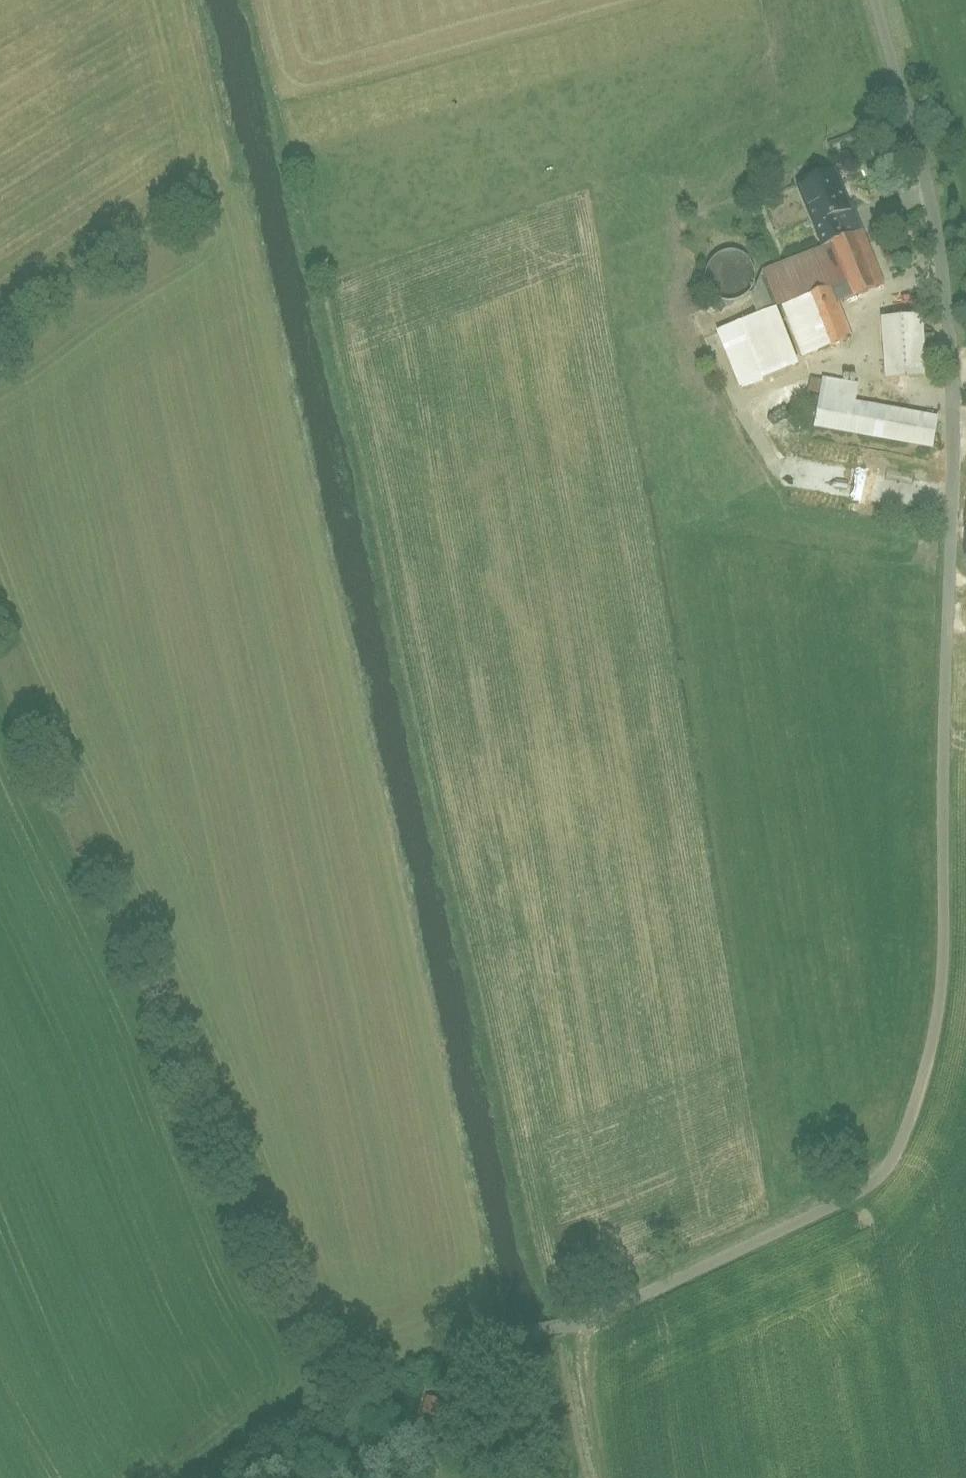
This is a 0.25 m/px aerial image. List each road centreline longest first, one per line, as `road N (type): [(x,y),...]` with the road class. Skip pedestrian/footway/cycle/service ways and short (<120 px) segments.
road 1 (residential): [(431,1477),(486,1350),(623,1306),(856,1193),(885,1175),(904,1143),(943,966),(952,422),(945,282),(871,0)]

